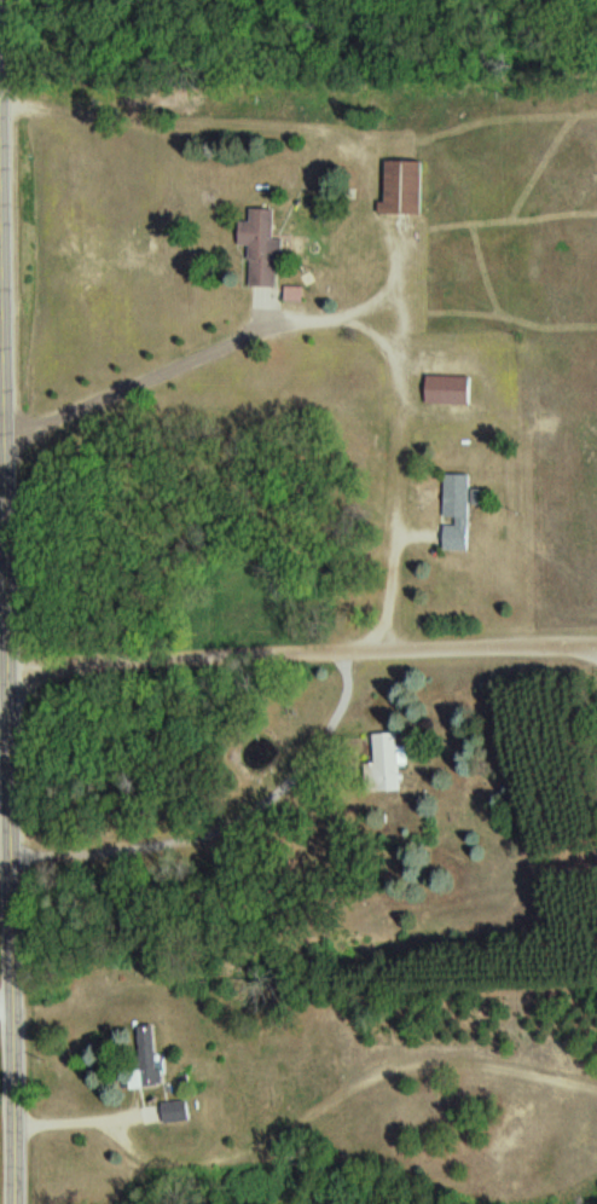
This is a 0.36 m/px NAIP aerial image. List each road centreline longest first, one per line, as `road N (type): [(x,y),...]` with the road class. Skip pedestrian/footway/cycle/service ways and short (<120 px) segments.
road 1 (residential): [(3,0),(6,1203)]
road 2 (residential): [(7,666),(596,642)]
road 3 (residential): [(387,652),(382,359)]

